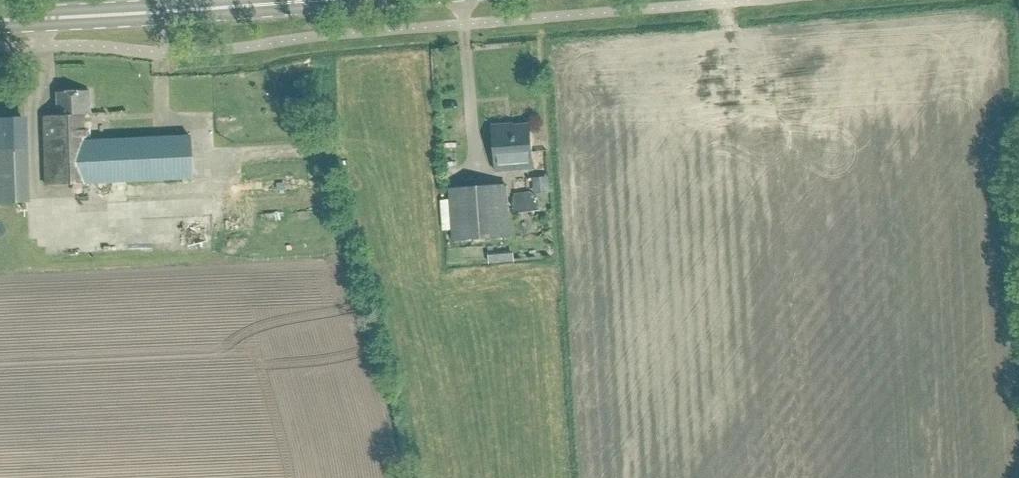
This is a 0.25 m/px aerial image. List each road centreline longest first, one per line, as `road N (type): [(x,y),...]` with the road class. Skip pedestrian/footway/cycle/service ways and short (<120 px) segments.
road 1 (secondary): [(0,20),(319,0)]

